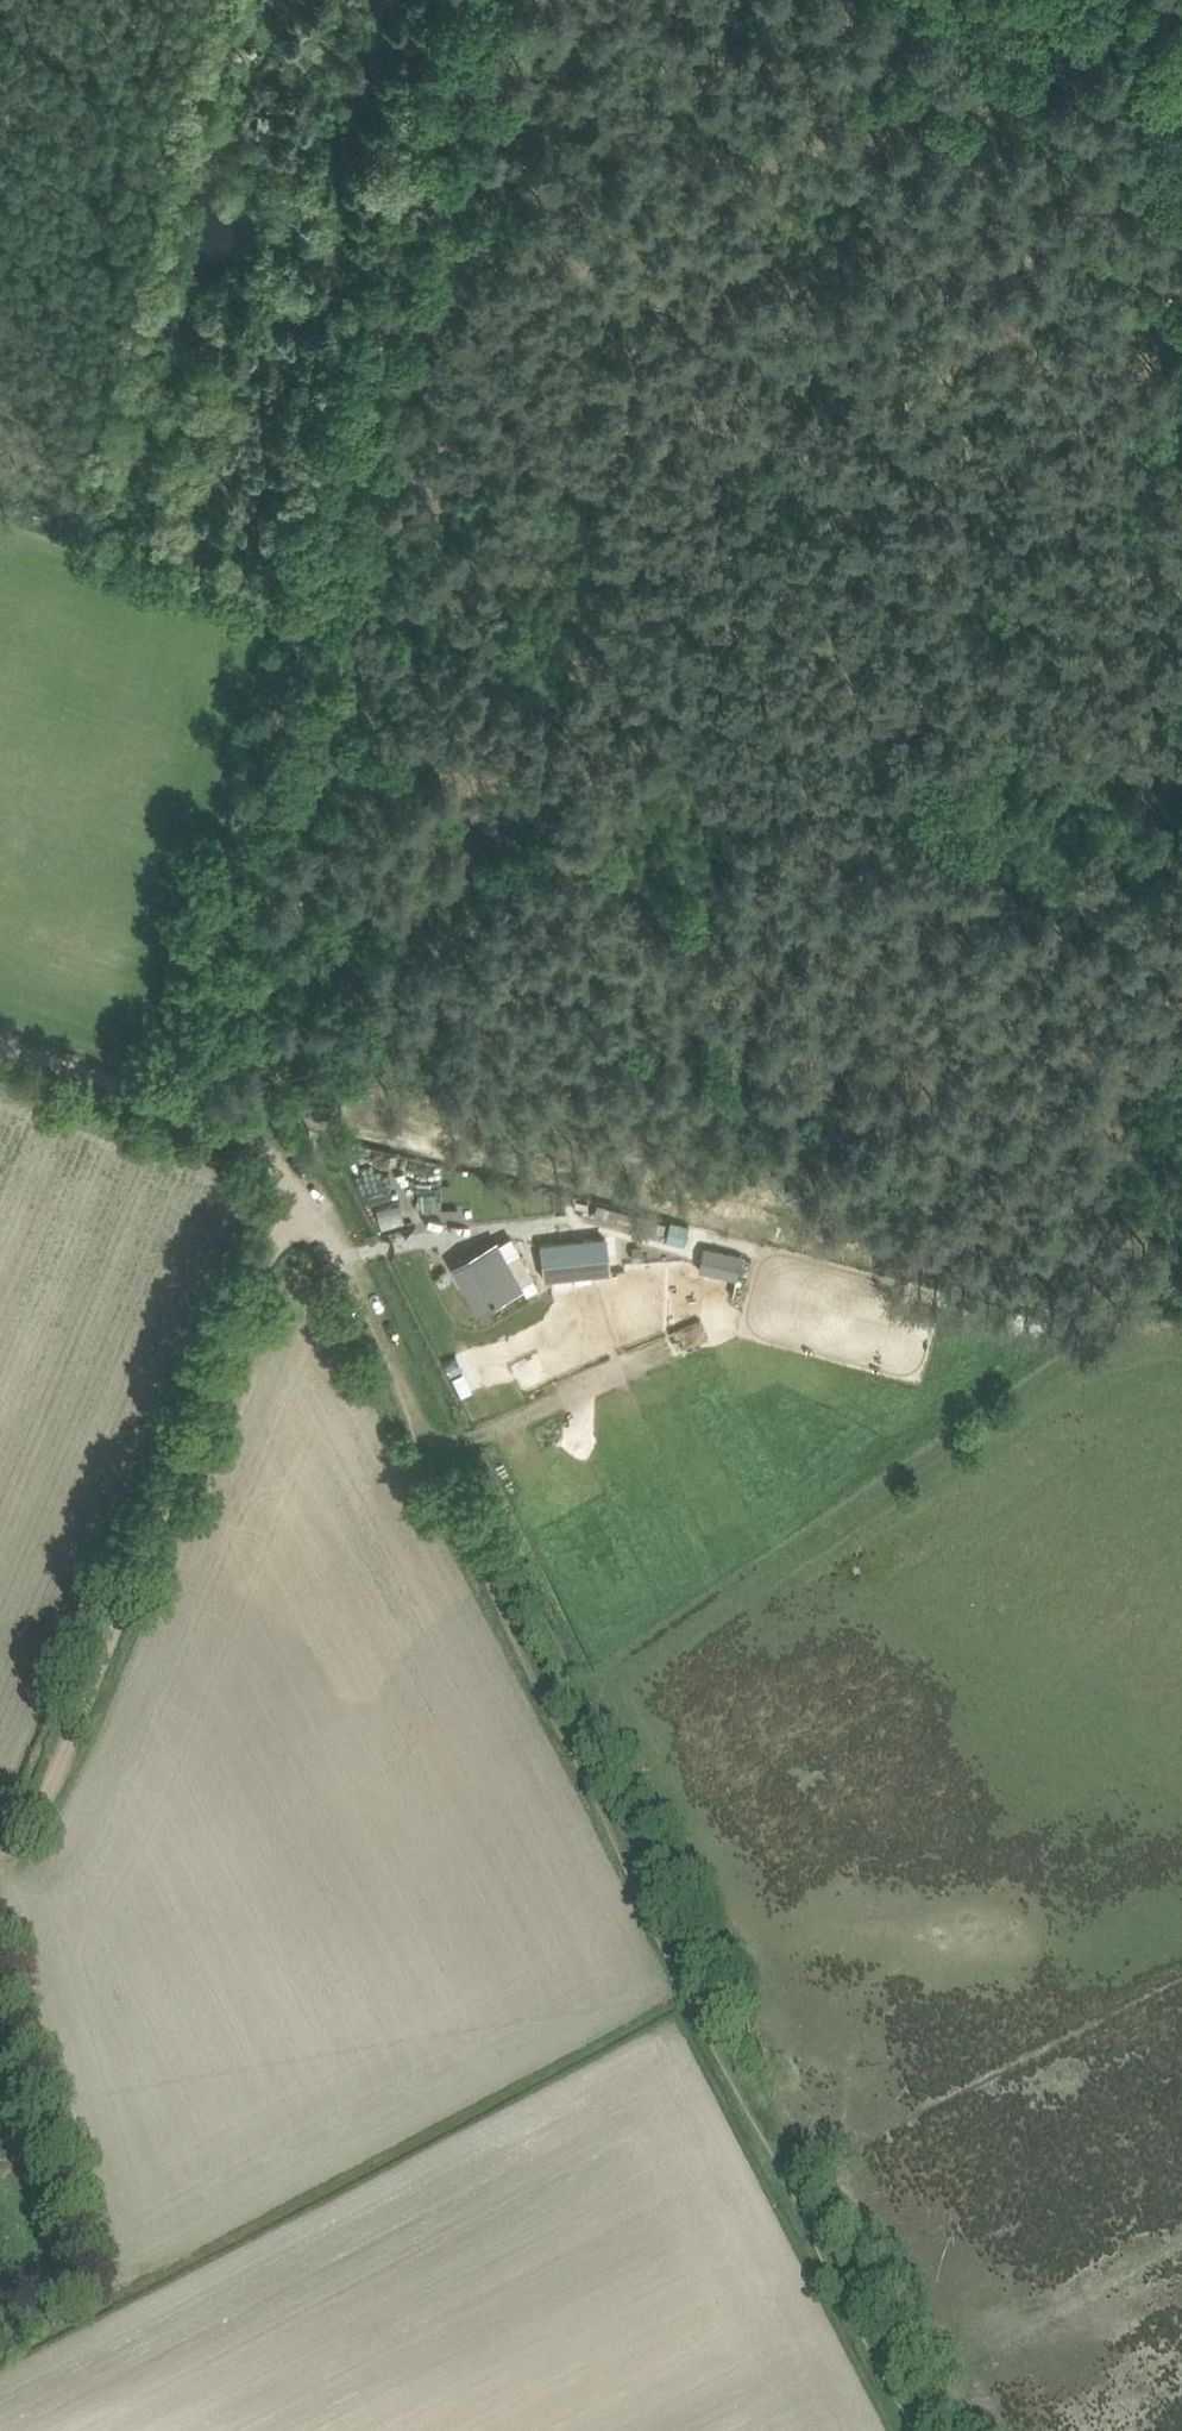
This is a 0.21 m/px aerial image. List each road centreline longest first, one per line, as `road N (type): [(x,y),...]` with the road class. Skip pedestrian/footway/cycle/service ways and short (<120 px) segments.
road 1 (track): [(167,1084),(190,1028),(257,778),(260,713),(473,0)]
road 2 (track): [(0,1843),(33,1823),(62,1782),(297,1183)]
road 3 (track): [(992,0),(1181,55)]
road 4 (track): [(167,1084),(0,1030)]
road 5 (track): [(297,1183),(289,1162),(167,1084)]

